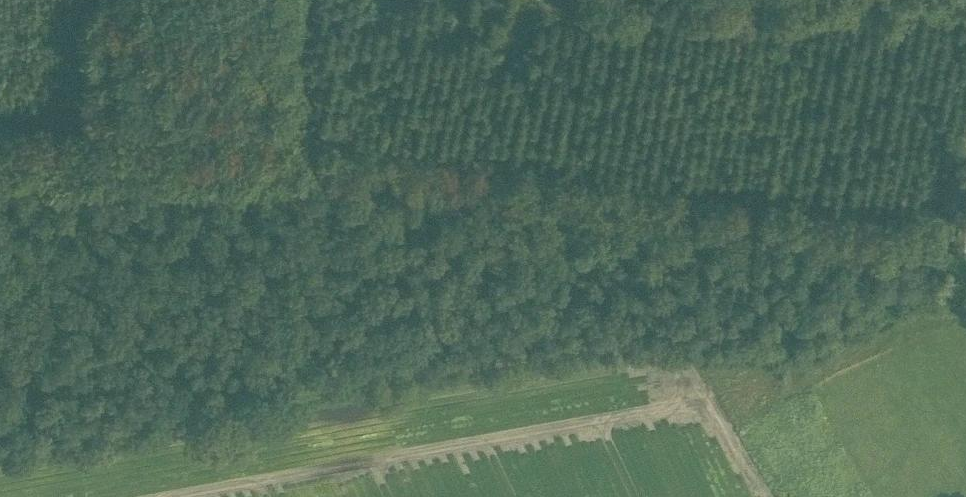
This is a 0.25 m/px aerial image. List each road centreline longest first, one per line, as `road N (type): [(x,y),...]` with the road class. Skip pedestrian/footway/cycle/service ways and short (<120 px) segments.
road 1 (track): [(917,238),(836,317),(788,339),(615,346),(0,456)]
road 2 (track): [(917,238),(286,150)]
road 3 (track): [(286,150),(0,144)]

